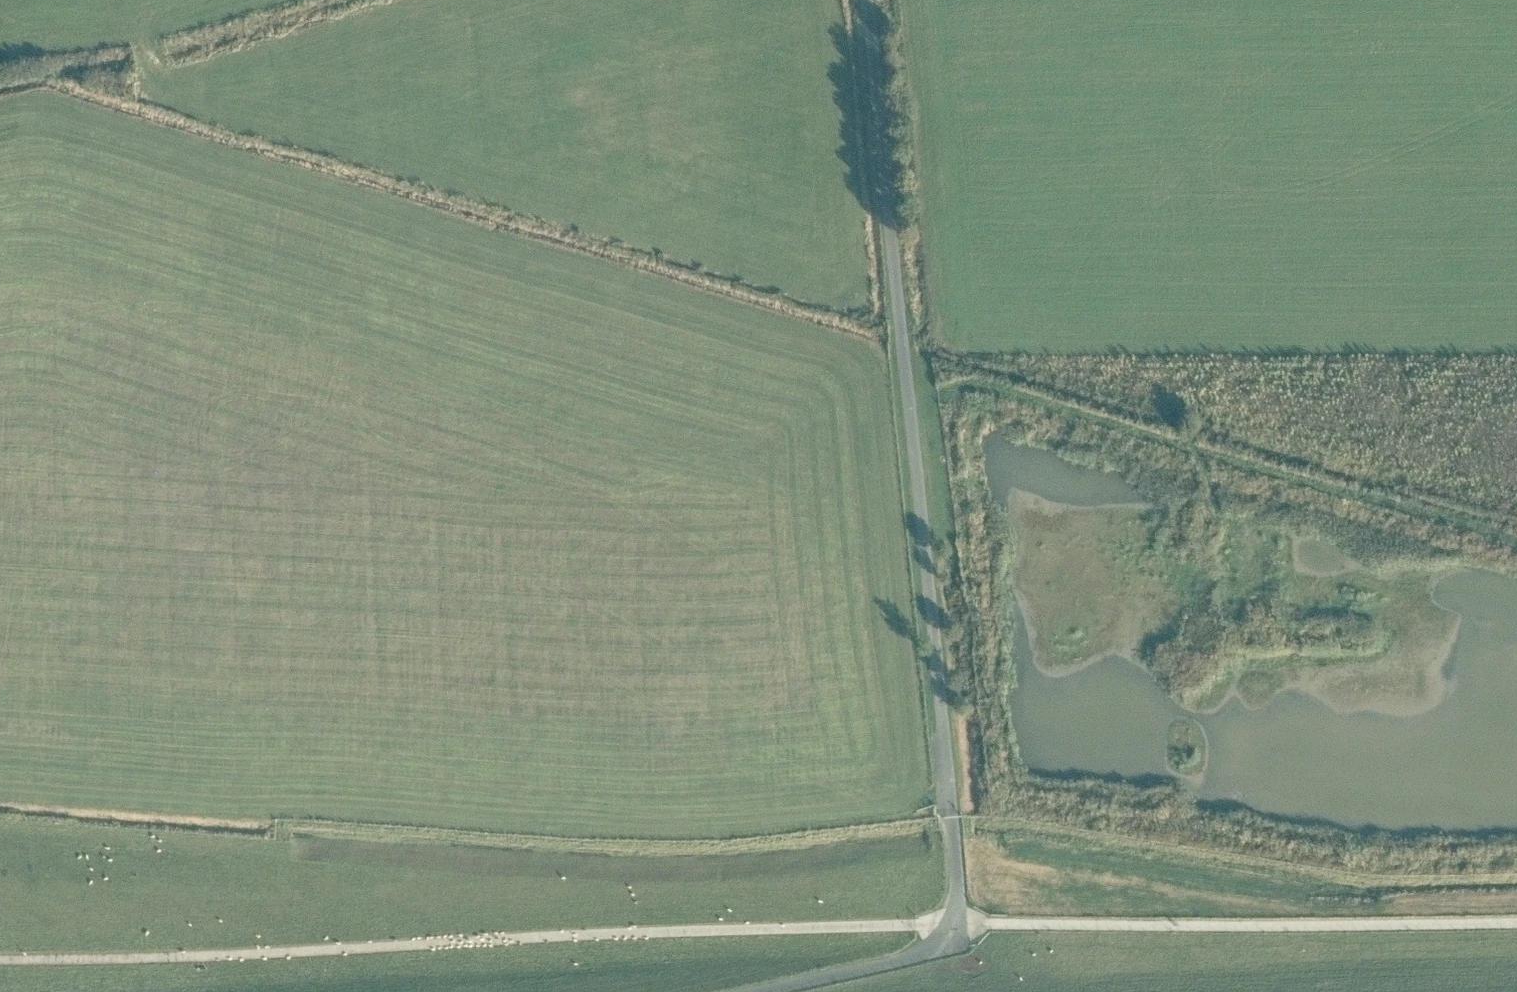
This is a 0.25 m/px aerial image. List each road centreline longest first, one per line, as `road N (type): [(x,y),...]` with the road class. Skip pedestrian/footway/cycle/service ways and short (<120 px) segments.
road 1 (track): [(0,958),(956,924)]
road 2 (track): [(866,0),(944,732),(956,924)]
road 3 (track): [(956,924),(1516,922)]
road 4 (track): [(956,924),(945,942),(924,953),(763,991)]

